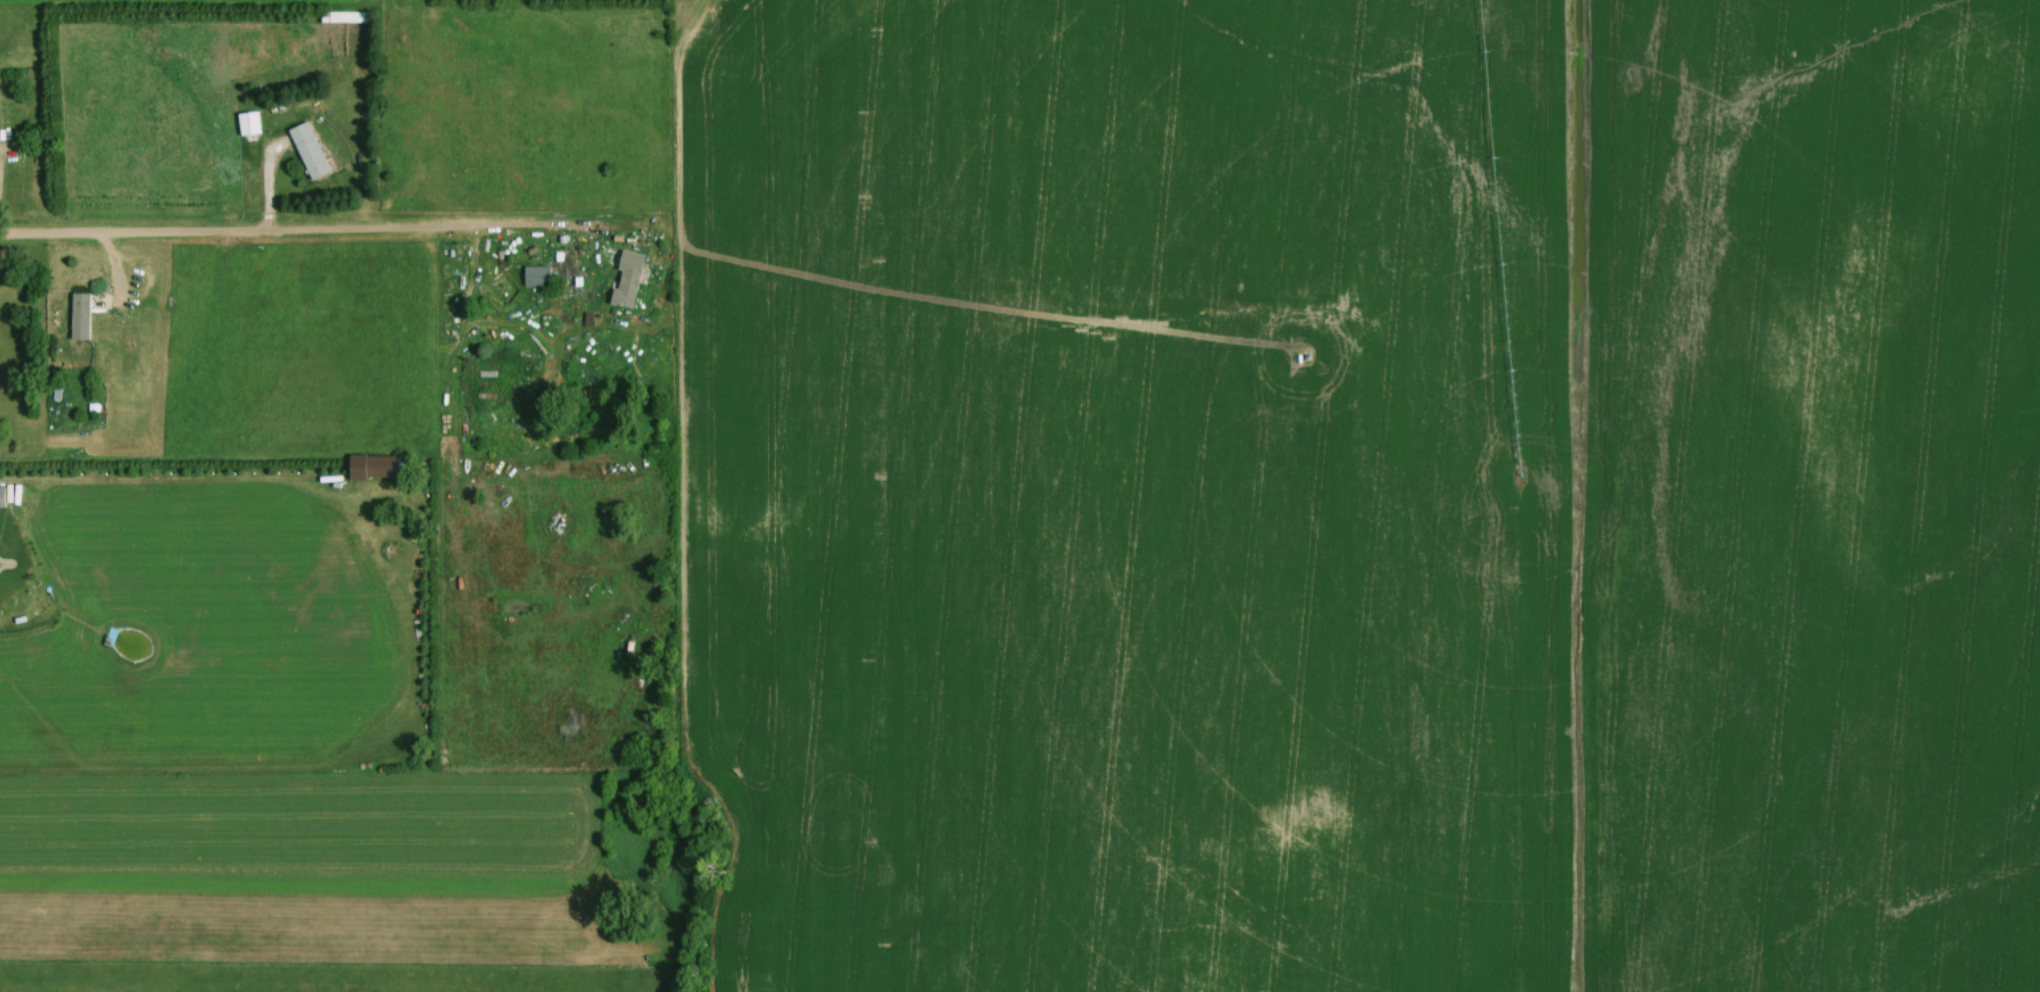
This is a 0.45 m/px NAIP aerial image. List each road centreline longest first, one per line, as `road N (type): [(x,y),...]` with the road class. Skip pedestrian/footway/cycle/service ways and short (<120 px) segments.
road 1 (residential): [(0,235),(556,227)]

